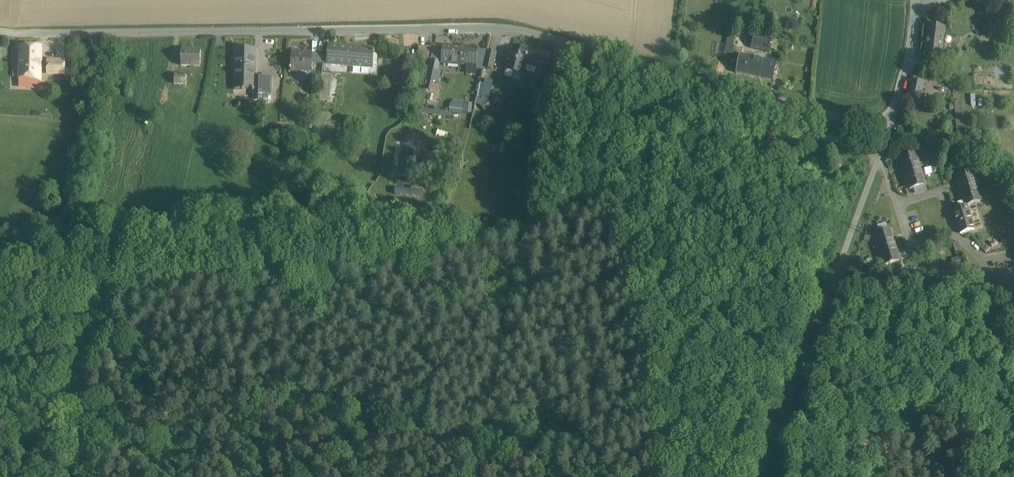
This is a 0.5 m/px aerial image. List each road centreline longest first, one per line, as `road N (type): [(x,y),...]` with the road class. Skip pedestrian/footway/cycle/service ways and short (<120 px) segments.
road 1 (track): [(0,282),(113,306),(233,275),(387,263),(555,222),(664,163),(717,149),(778,142),(877,161)]
road 2 (residential): [(888,125),(480,24),(0,38)]
road 3 (track): [(655,476),(99,340)]
road 4 (unclassified): [(888,125),(753,476)]
road 5 (track): [(836,268),(988,304),(1013,334)]
road 6 (track): [(877,476),(920,414),(1013,339)]
road 7 (track): [(920,414),(801,366)]
road 8 (residential): [(915,4),(907,70),(888,125)]

